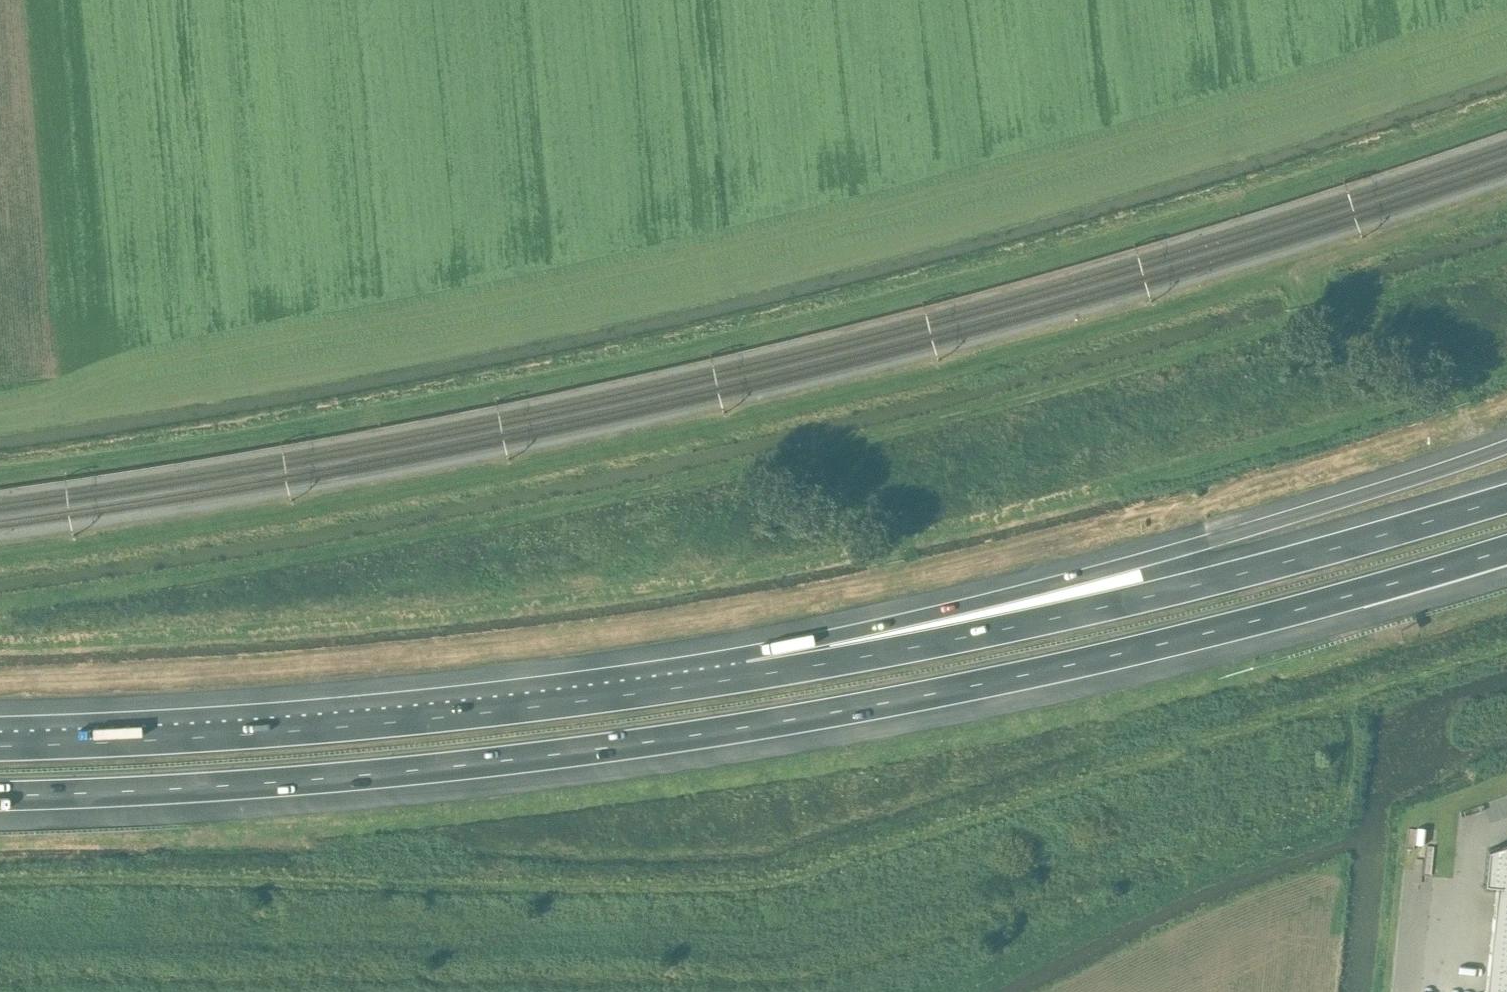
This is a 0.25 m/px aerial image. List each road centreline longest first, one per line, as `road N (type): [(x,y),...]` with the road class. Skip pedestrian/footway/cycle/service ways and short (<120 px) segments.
road 1 (motorway): [(0,795),(313,777),(774,721),(1201,633),(1506,548)]
road 2 (motorway): [(1506,446),(746,676)]
road 3 (motorway): [(1506,496),(1110,604),(746,676)]
road 4 (motorway): [(746,676),(256,733),(0,747)]

